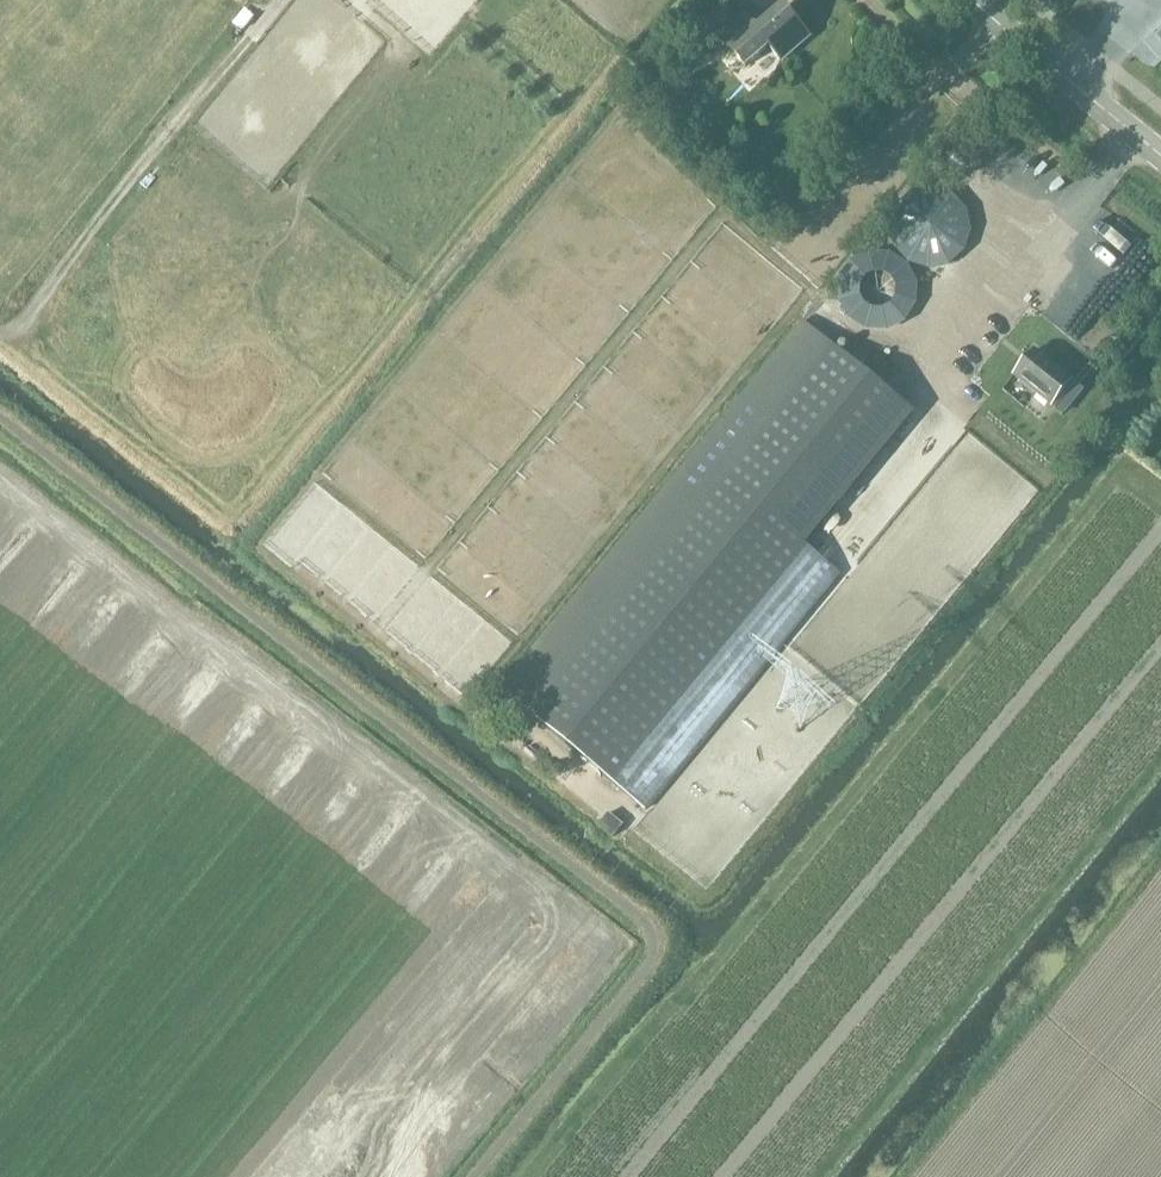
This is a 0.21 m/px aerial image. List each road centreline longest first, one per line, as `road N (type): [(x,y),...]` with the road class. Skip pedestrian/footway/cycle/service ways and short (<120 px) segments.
road 1 (tertiary): [(1160,157),(972,0)]

